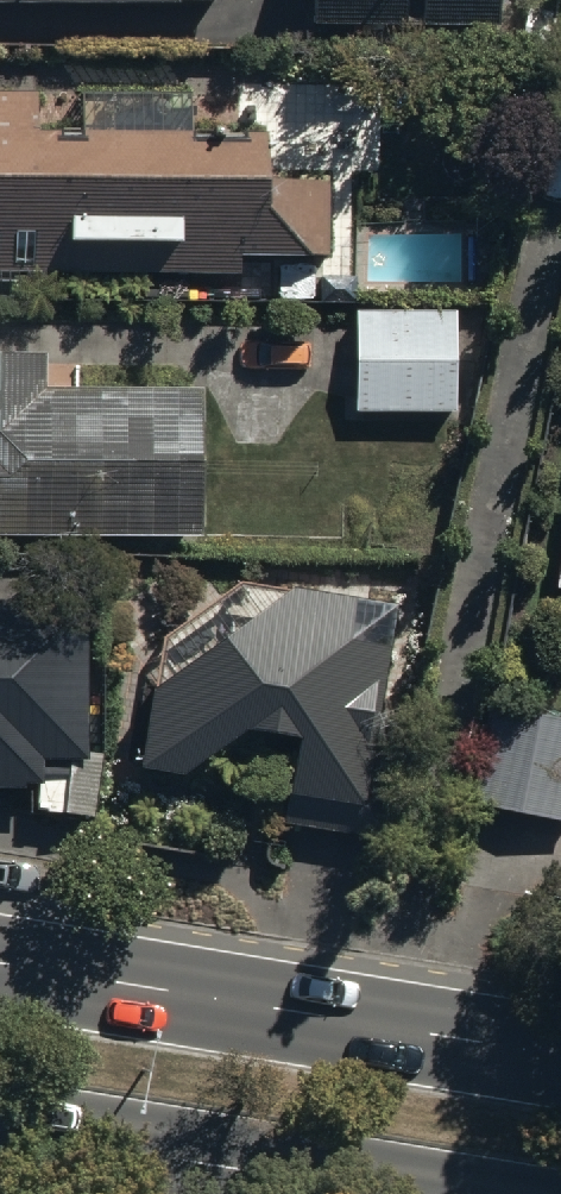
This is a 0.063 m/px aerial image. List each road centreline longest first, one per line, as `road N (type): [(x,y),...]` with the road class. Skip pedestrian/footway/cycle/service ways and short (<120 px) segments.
road 1 (primary): [(0,964),(560,1056)]
road 2 (primary): [(371,1193),(0,1134)]

